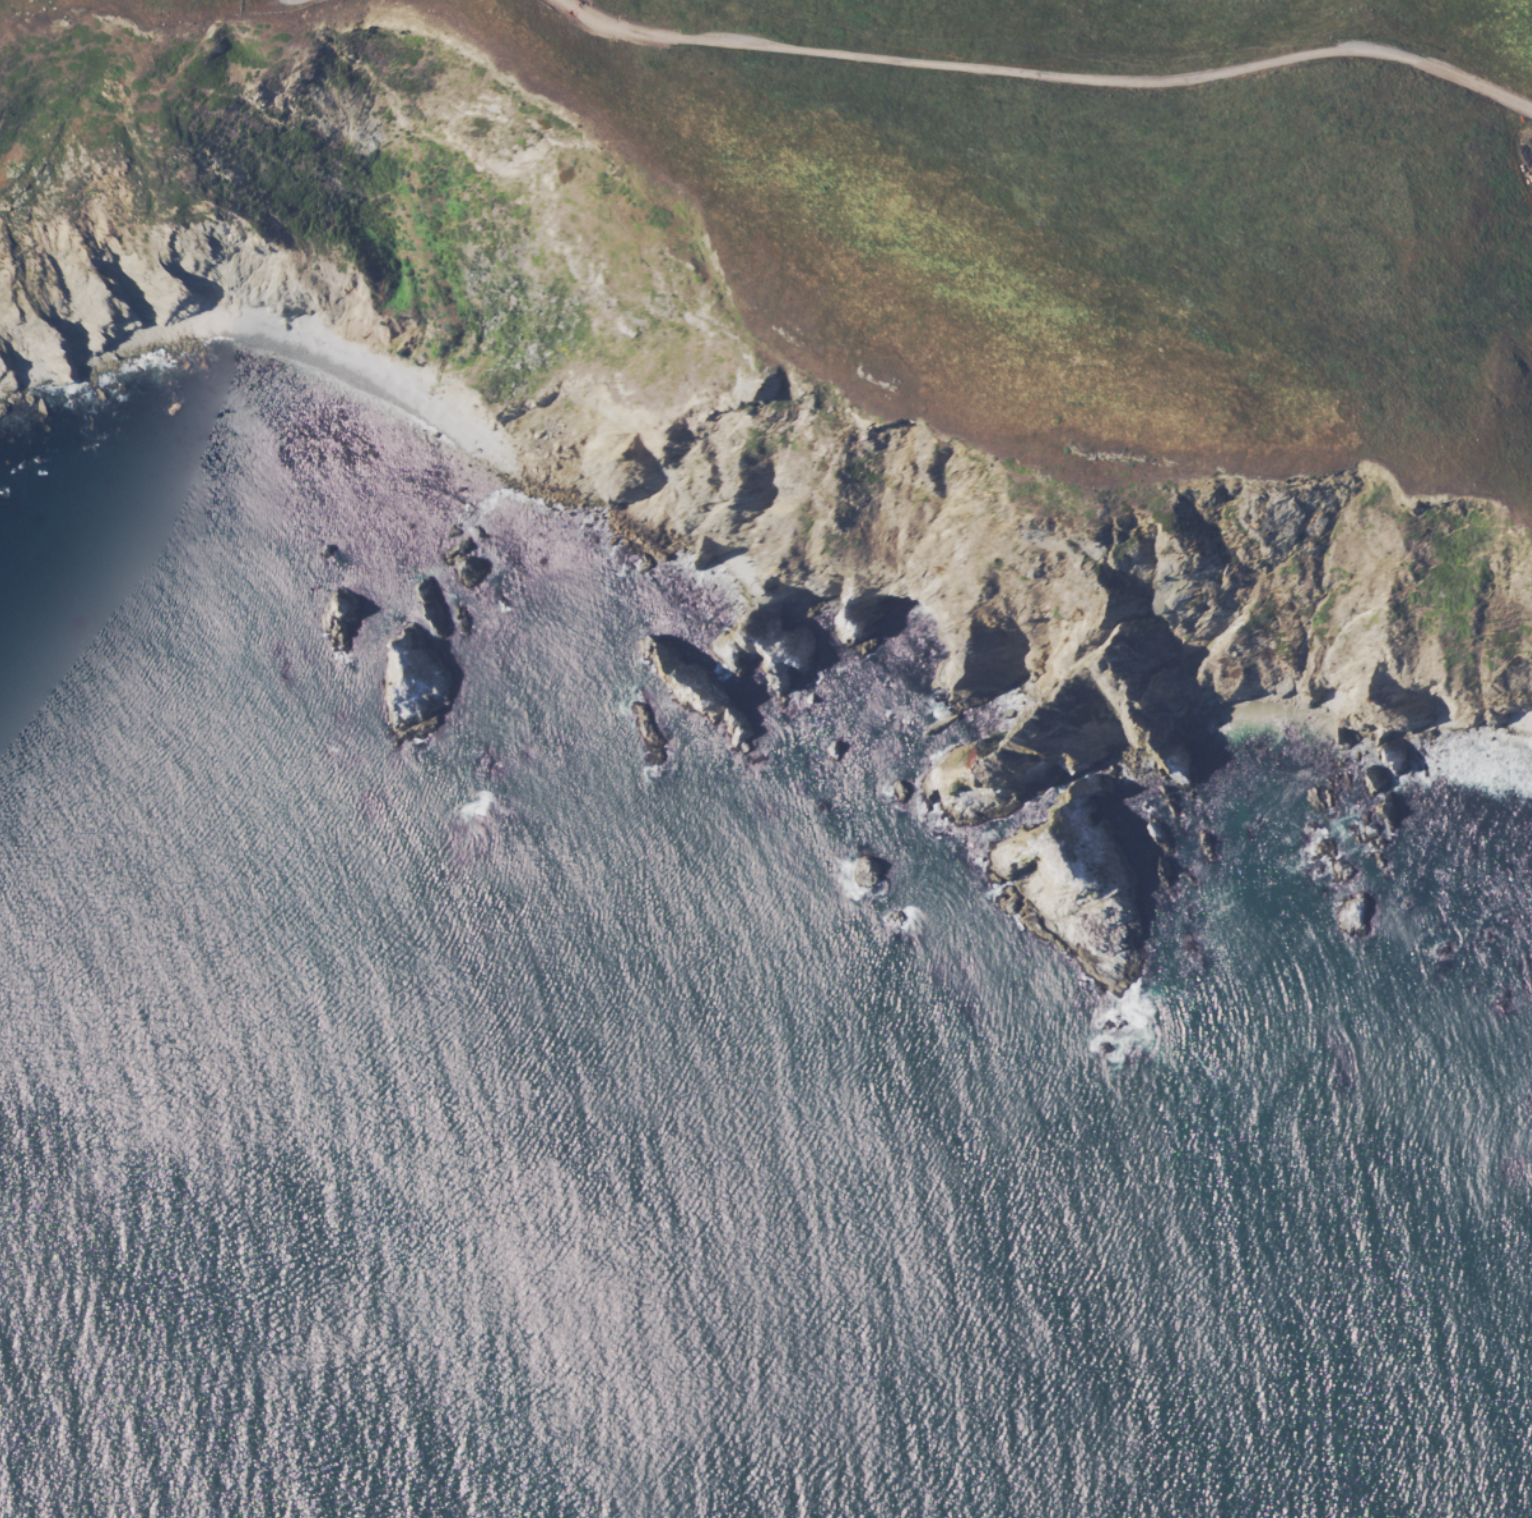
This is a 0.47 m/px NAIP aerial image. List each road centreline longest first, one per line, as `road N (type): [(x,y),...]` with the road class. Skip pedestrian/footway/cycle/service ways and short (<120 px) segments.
road 1 (residential): [(1531,112),(1424,65),(1366,52),(1168,85),(714,45),(638,33),(566,0)]

